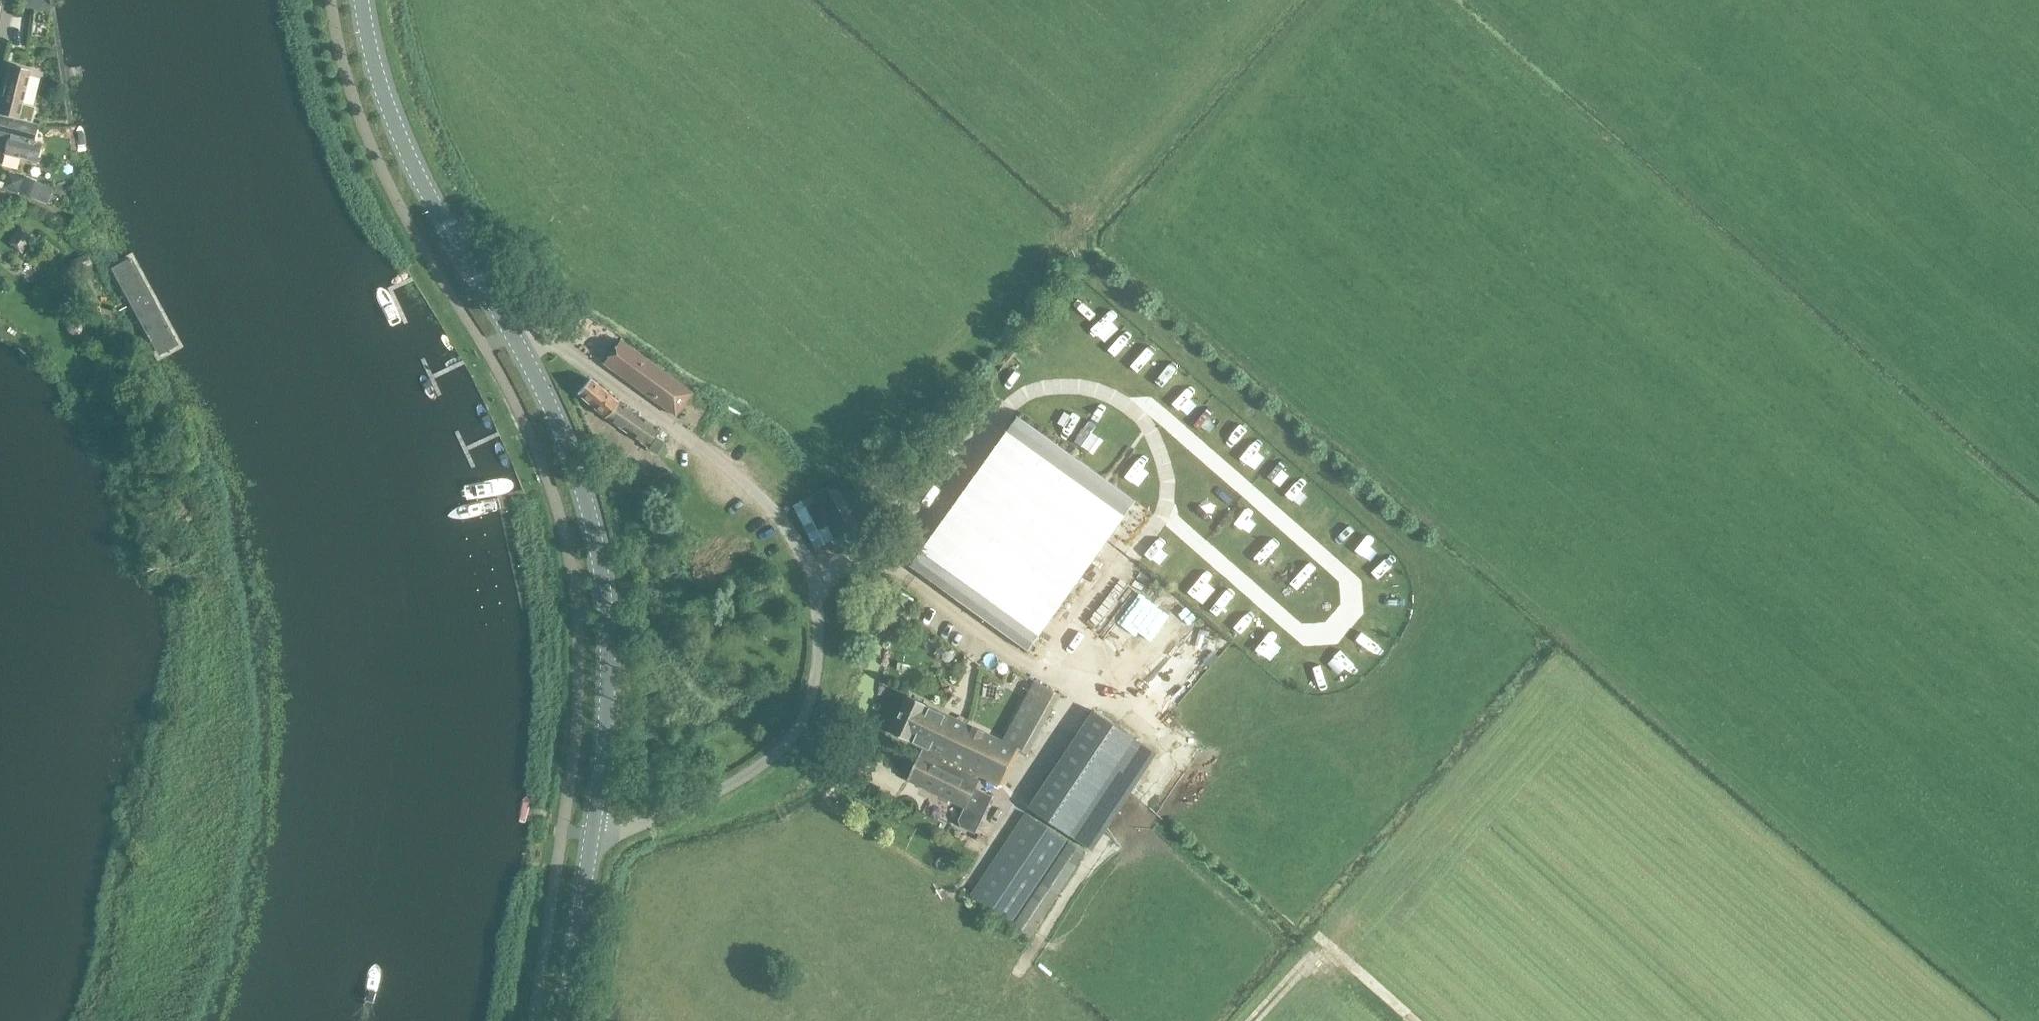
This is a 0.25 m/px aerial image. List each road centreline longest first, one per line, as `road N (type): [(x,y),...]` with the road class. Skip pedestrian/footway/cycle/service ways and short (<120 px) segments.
road 1 (unclassified): [(592,832),(620,832),(674,812),(743,777),(798,731),(817,673),(816,580),(779,514),(721,462),(561,345),(515,337)]
road 2 (secondary): [(592,832),(608,666),(599,556),(562,434),(515,337)]
road 3 (secondary): [(515,337),(399,134),(362,0)]
road 4 (track): [(1416,1020),(1336,951),(1304,967),(1255,1020)]
road 5 (secondary): [(562,1020),(592,832)]

